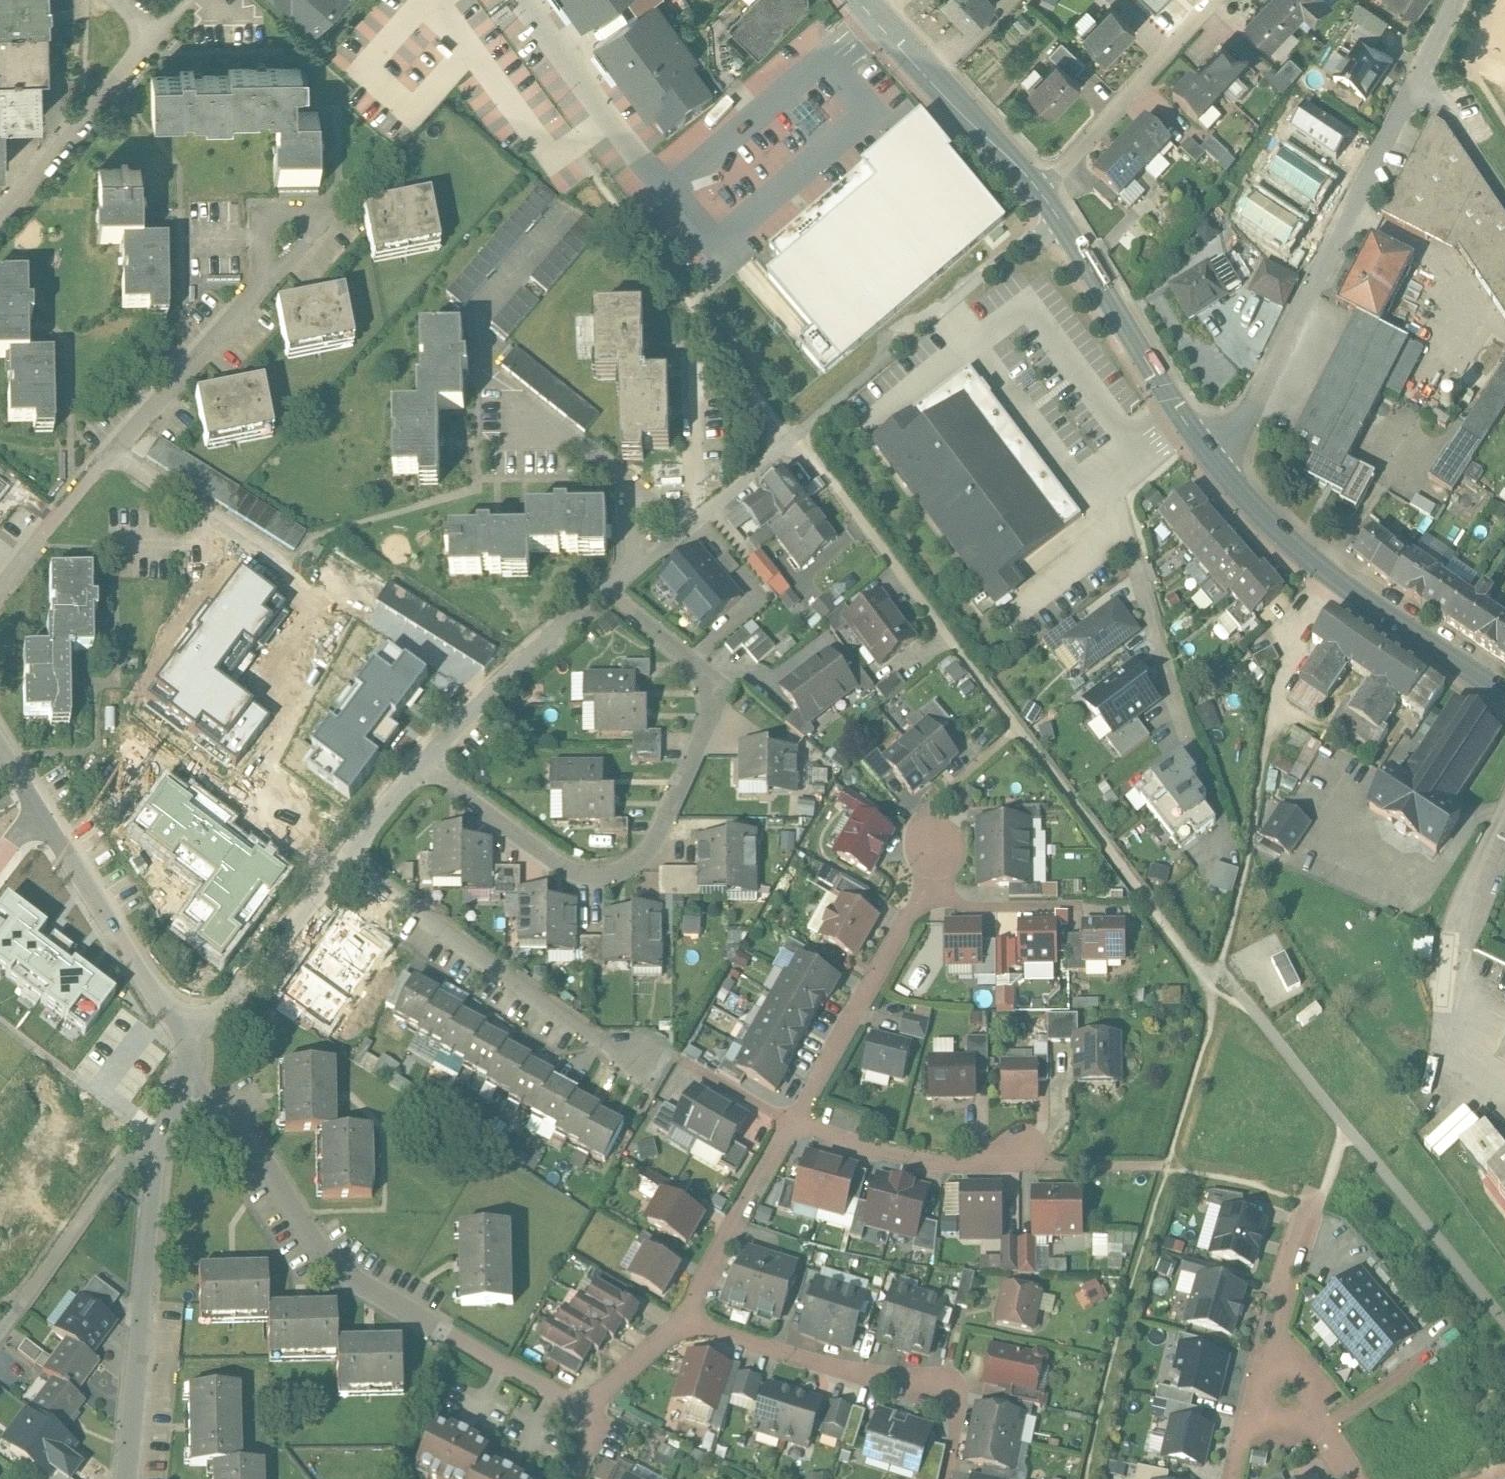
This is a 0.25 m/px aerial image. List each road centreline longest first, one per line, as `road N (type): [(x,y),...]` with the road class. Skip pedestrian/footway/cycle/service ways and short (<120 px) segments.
road 1 (residential): [(608,590),(690,661),(708,685),(712,711),(640,859),(587,874),(546,855),(423,764)]
road 2 (residential): [(188,1060),(213,1099),(248,1128),(325,1250),(367,1285),(594,1414)]
road 3 (residential): [(1211,457),(1236,430),(1421,79)]
road 4 (residential): [(125,1478),(157,1119),(188,1060)]
road 5 (residential): [(0,591),(263,288)]
road 6 (residential): [(677,1057),(629,1058),(347,859)]
road 7 (primary): [(1211,457),(1332,575),(1504,692)]
road 8 (residential): [(939,846),(928,897),(793,1122)]
road 9 (residential): [(40,812),(188,1060)]
road 10 (primary): [(1061,221),(1211,457)]
road 11 (residential): [(681,1320),(867,1378),(951,1389)]
road 12 (primary): [(858,0),(1039,190)]
road 13 (residential): [(1213,0),(1039,190)]
road 14 (residential): [(188,1060),(347,859)]
road 15 (residential): [(423,764),(608,590)]
road 16 (residential): [(608,590),(798,437)]
road 17 (residential): [(0,217),(155,29)]
road 18 (residential): [(793,1122),(901,1156),(1029,1162)]
road 19 (residential): [(793,1122),(681,1320)]
road 20 (residential): [(1286,1375),(1277,1330),(1315,1198)]
road 21 (residential): [(263,288),(322,222),(277,215),(267,219),(262,240)]
road 22 (residential): [(1504,204),(1421,79)]
road 23 (residential): [(1061,221),(943,310)]
road 24 (residential): [(1324,1431),(1433,1354)]
road 25 (residential): [(681,1320),(602,1391),(594,1414)]
road 26 (residential): [(347,859),(423,764)]

